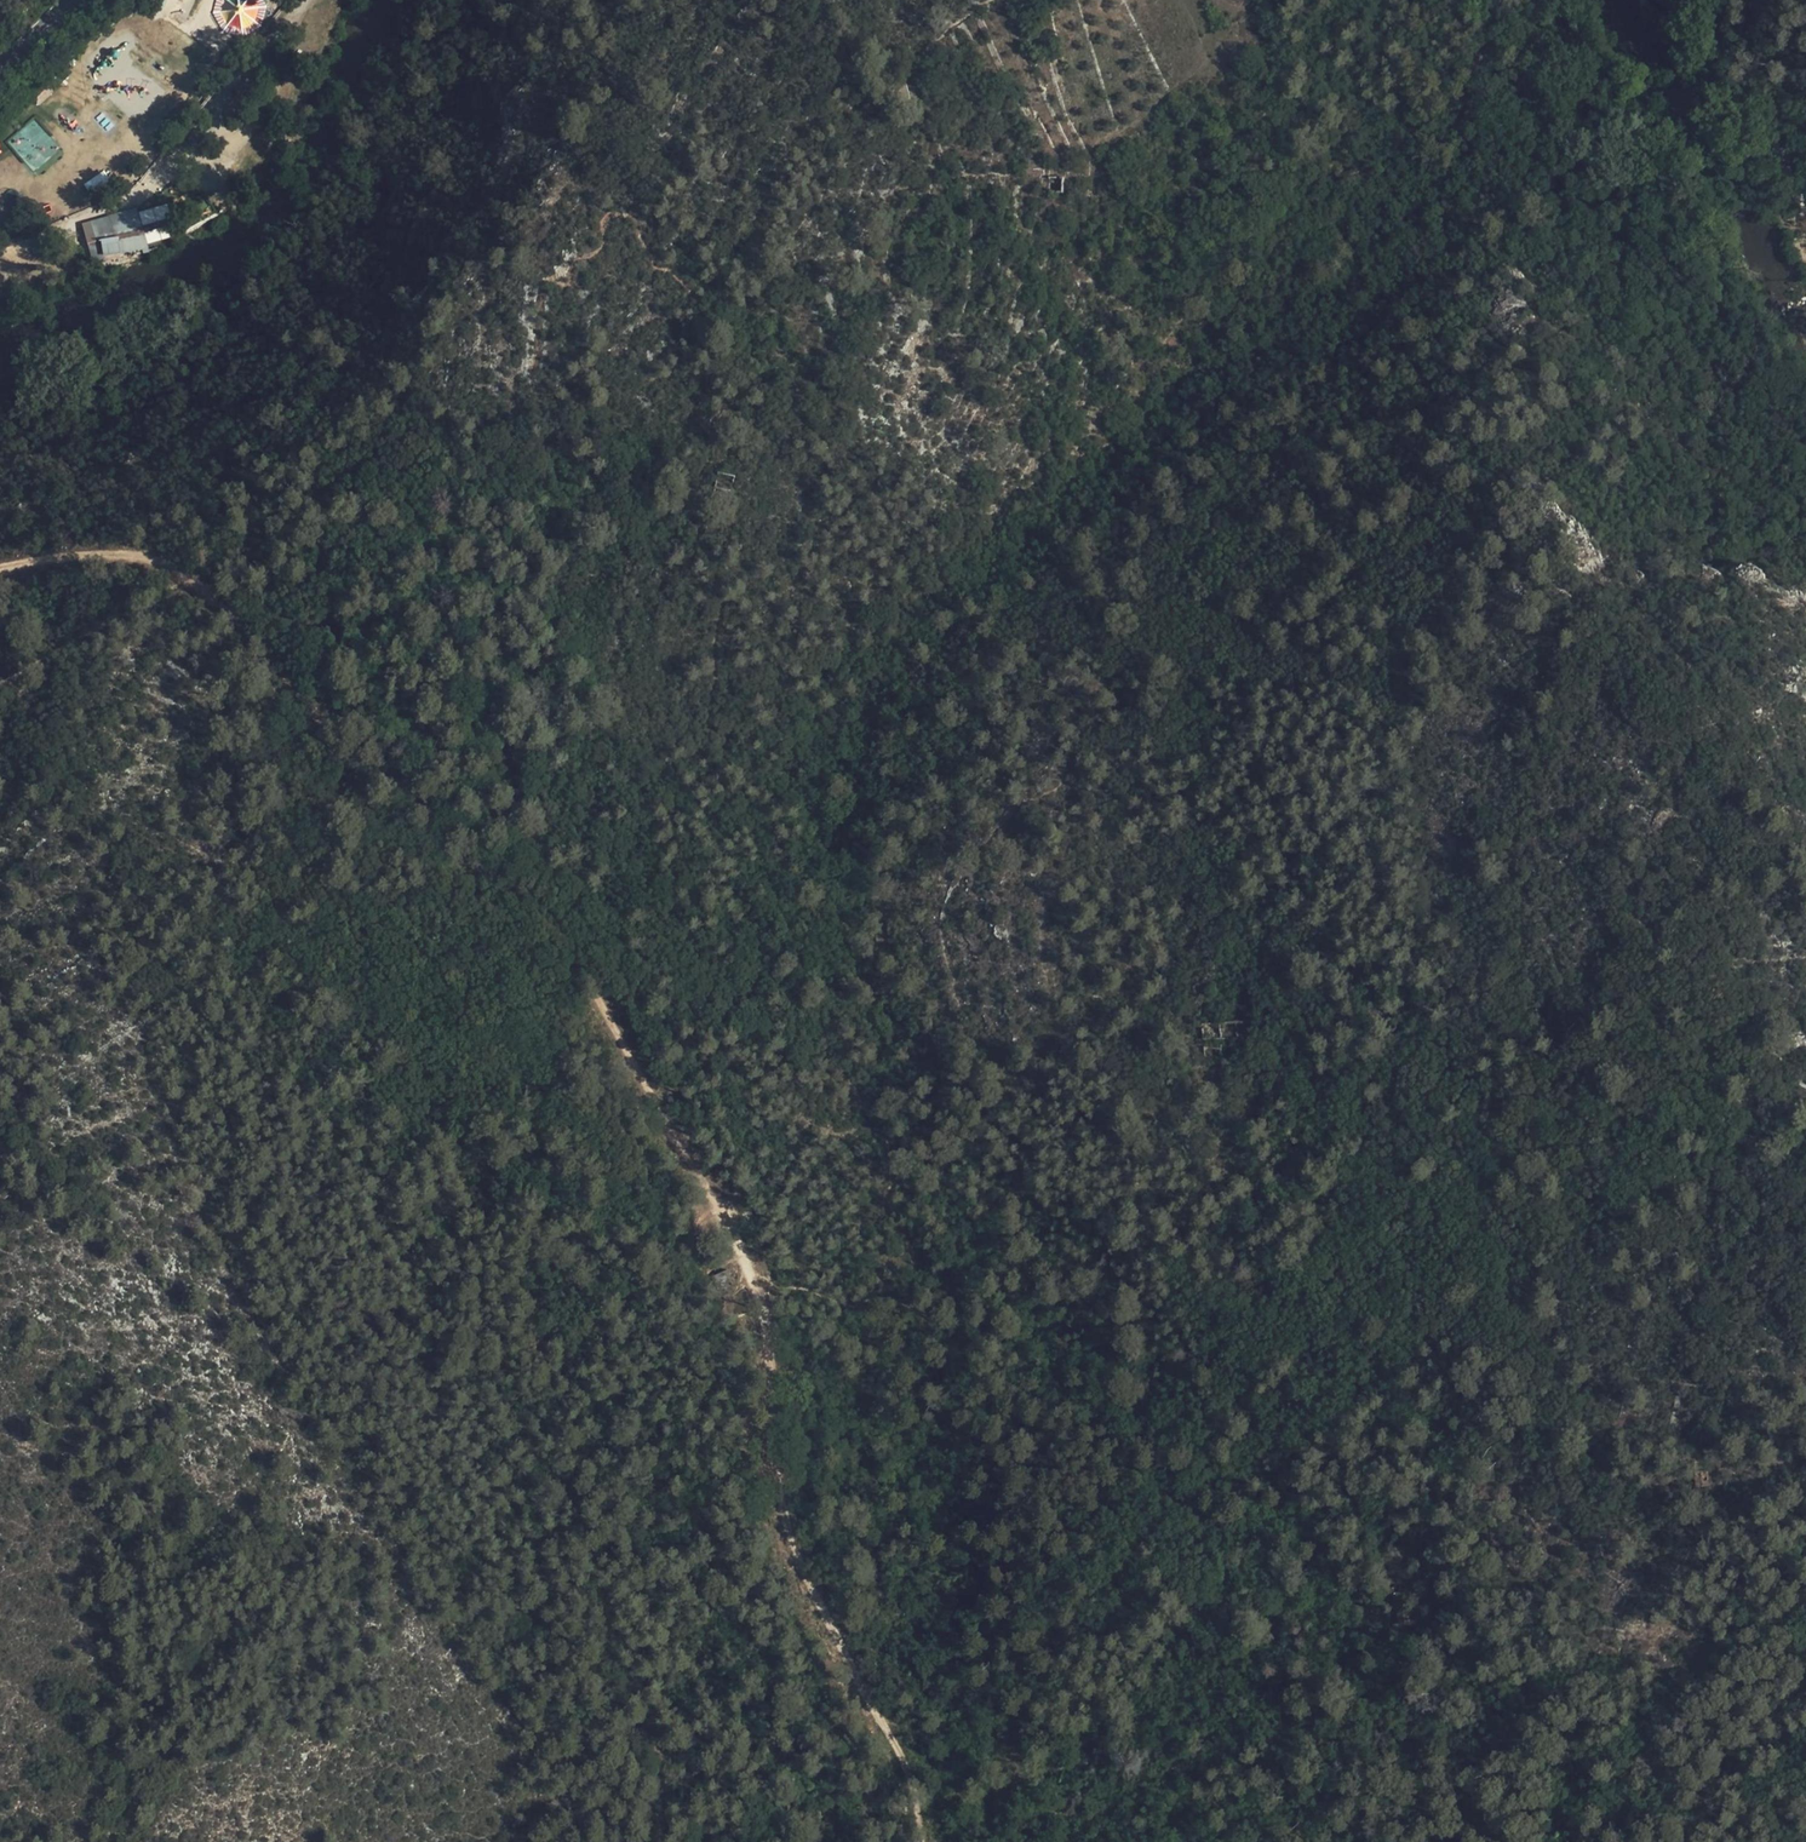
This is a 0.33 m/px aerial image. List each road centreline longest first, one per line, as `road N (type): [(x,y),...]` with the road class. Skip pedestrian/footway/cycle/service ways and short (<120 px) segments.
road 1 (track): [(0,570),(105,554),(167,558),(437,830),(535,882),(755,1280),(776,1368),(791,1535),(908,1765),(928,1841)]
road 2 (track): [(1805,197),(1723,88)]

